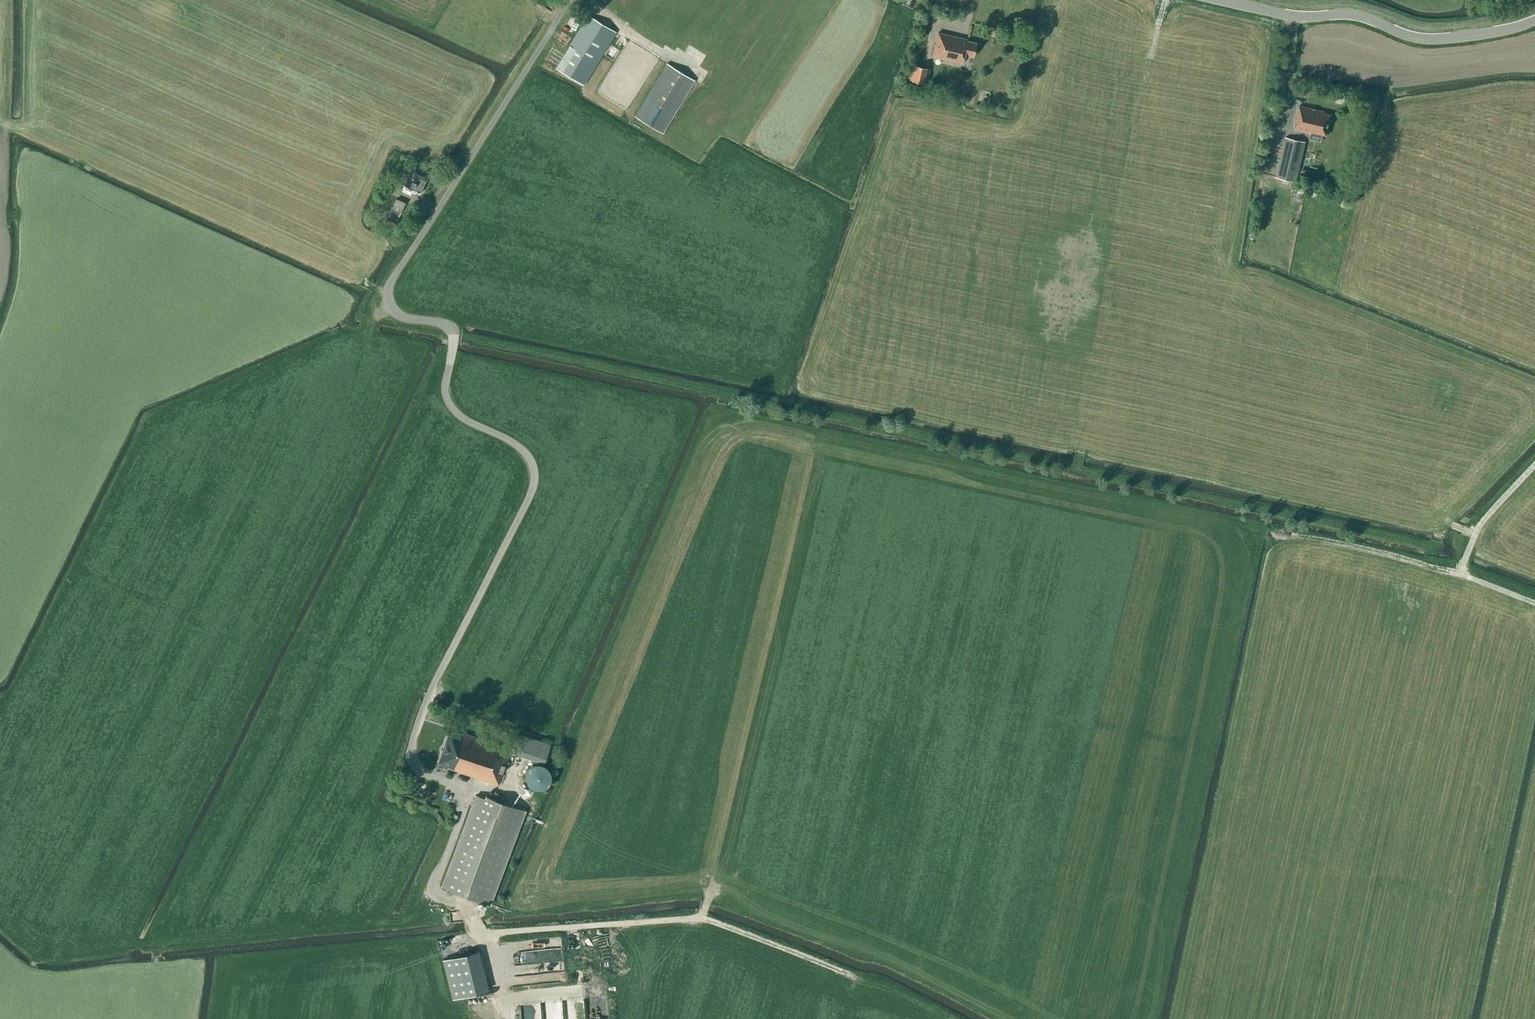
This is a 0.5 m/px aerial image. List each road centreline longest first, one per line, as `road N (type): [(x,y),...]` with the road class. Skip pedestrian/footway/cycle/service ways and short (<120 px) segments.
road 1 (unclassified): [(453,784),(426,775),(413,758),(413,735),(510,535),(530,472),(501,437),(455,415),(447,404),(443,332),(388,319),(385,281),(570,0)]
road 2 (tertiary): [(1534,20),(1488,34),(1416,37),(1361,18),(1296,17),(1221,0)]
road 3 (track): [(507,1018),(471,920),(454,896),(432,890),(457,811),(453,784)]
road 4 (track): [(1284,535),(1377,551),(1534,604)]
road 5 (track): [(1534,468),(1478,527),(1461,575)]

